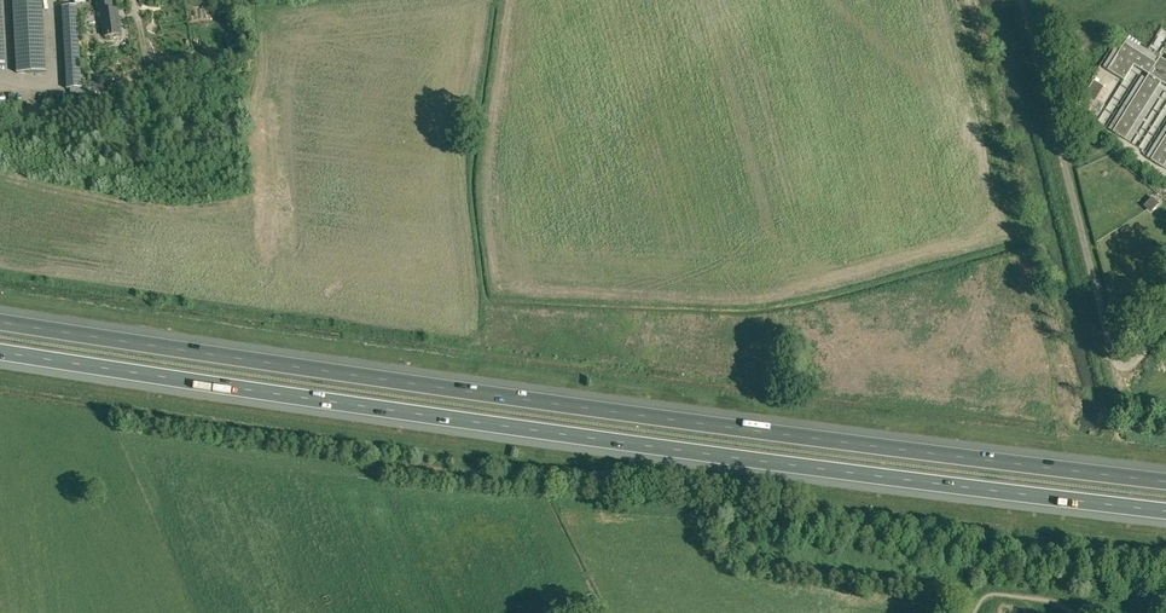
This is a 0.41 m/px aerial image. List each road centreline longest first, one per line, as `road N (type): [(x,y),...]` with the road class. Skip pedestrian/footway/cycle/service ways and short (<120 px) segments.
road 1 (motorway): [(0,351),(1165,512)]
road 2 (motorway): [(1165,482),(663,419),(0,322)]
road 3 (unclassified): [(1165,372),(310,263),(296,237),(263,0)]
road 4 (track): [(1123,382),(1020,0)]

